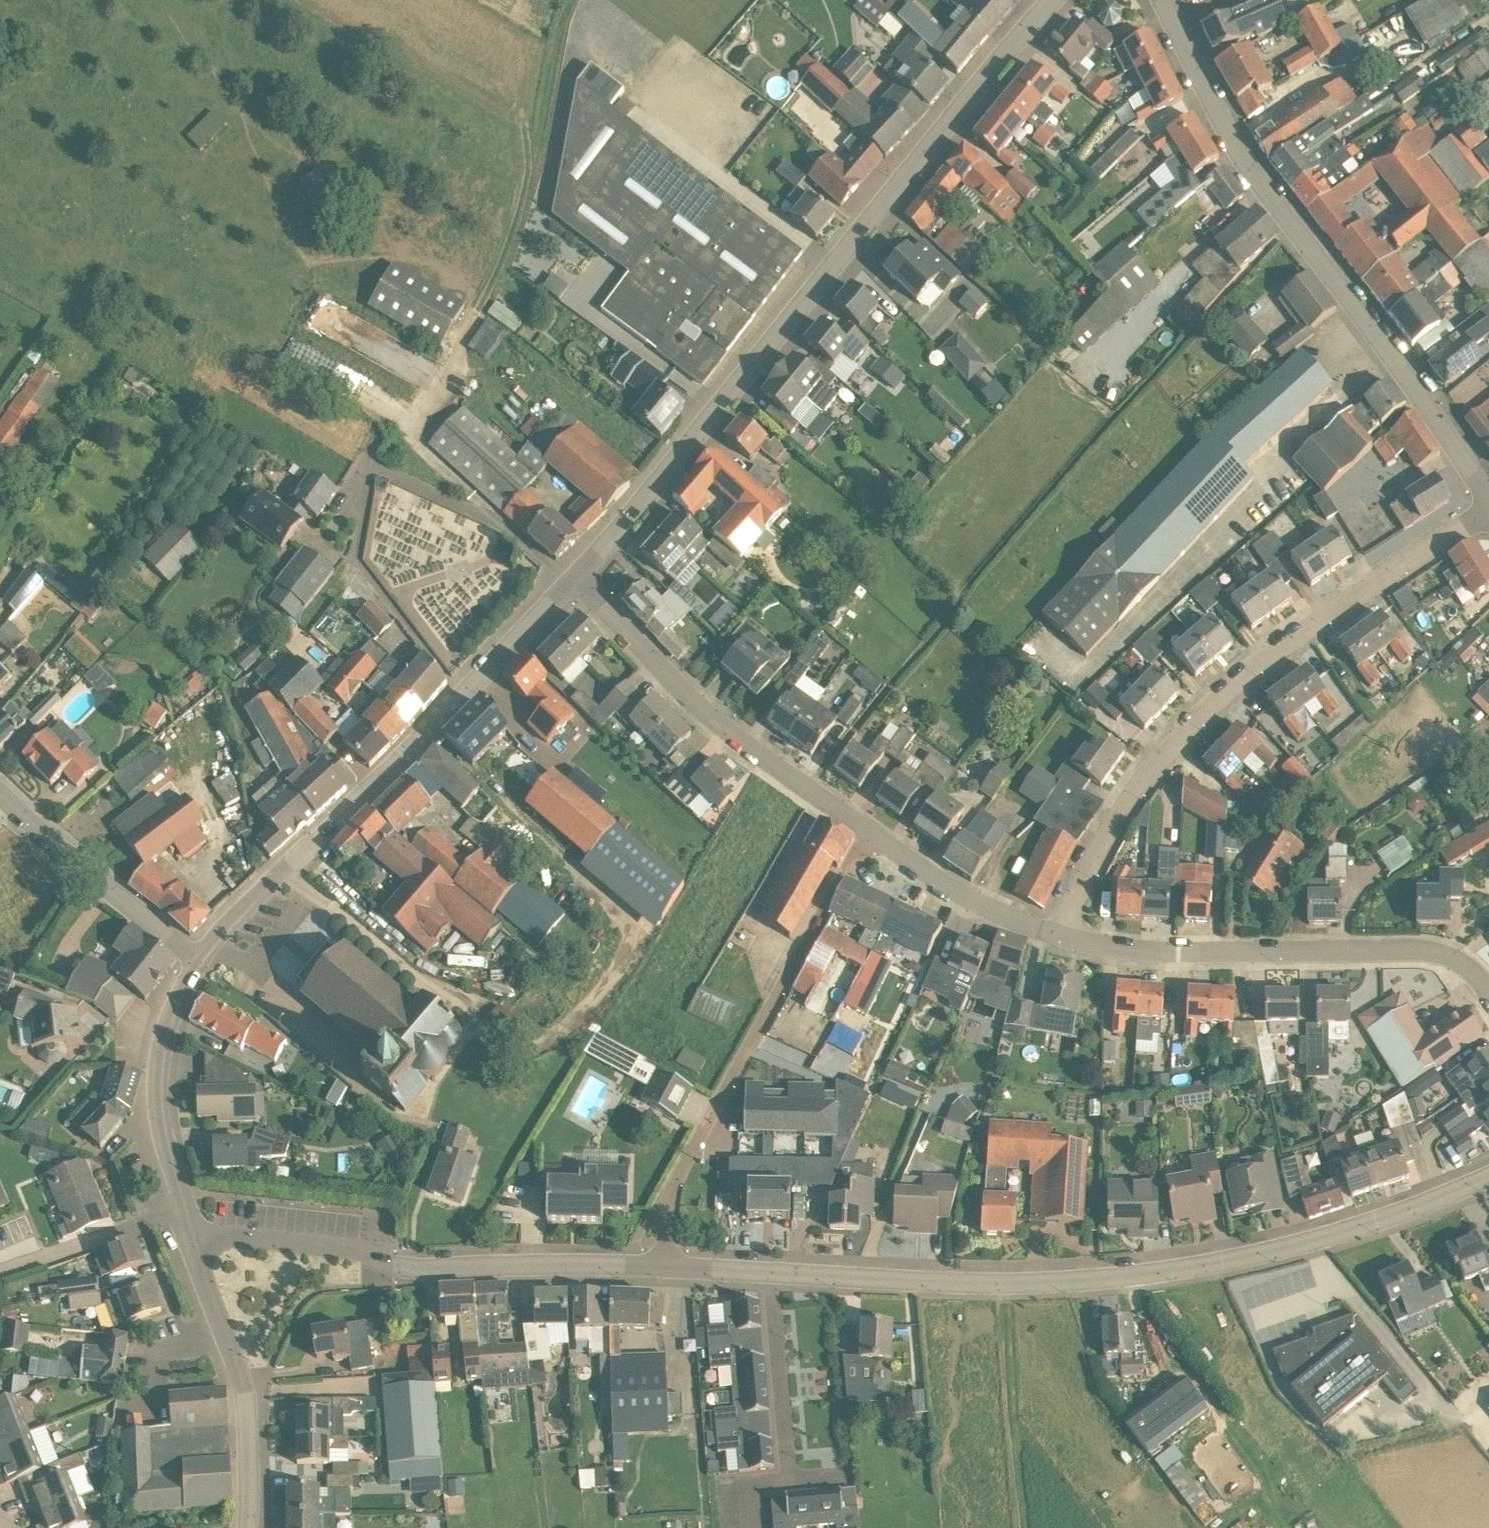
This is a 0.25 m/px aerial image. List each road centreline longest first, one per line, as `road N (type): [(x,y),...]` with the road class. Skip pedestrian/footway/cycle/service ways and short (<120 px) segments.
road 1 (tertiary): [(564,572),(1057,0)]
road 2 (residential): [(773,1272),(1044,1284),(1127,1279),(1373,1222),(1488,1175)]
road 3 (residential): [(1058,934),(1115,822),(1168,749),(1250,670),(1332,607),(1488,514)]
road 4 (residential): [(1488,501),(1435,411),(1251,181),(1153,0)]
road 5 (tertiary): [(193,961),(478,675),(564,572)]
road 6 (residential): [(666,1266),(665,1207),(870,830)]
road 7 (residential): [(193,1237),(361,1251),(438,1270),(666,1266)]
road 8 (residential): [(1488,998),(1473,972),(1423,945),(1174,954),(1058,934)]
road 9 (residential): [(870,830),(708,719),(564,572)]
road 10 (tertiary): [(248,1527),(242,1381),(193,1237)]
road 11 (residential): [(193,961),(0,790)]
road 12 (tertiary): [(185,1208),(161,1121),(160,1074),(176,987),(193,961)]
road 13 (residential): [(1058,934),(939,877),(870,830)]
road 14 (residential): [(773,1272),(792,1479)]
road 15 (residential): [(0,1271),(185,1208)]
road 16 (residential): [(540,128),(570,0)]

